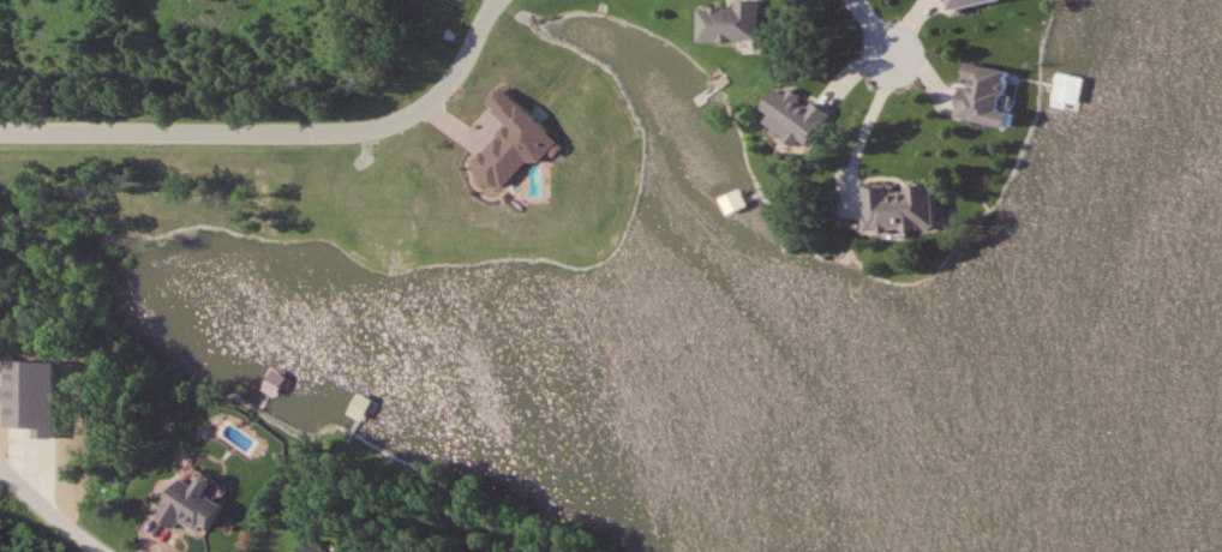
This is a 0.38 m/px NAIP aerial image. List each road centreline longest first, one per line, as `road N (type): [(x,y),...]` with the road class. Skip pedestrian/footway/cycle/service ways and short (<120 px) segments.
road 1 (residential): [(502,0),(427,104),(384,127),(329,137),(0,132)]
road 2 (residential): [(0,466),(98,551)]

